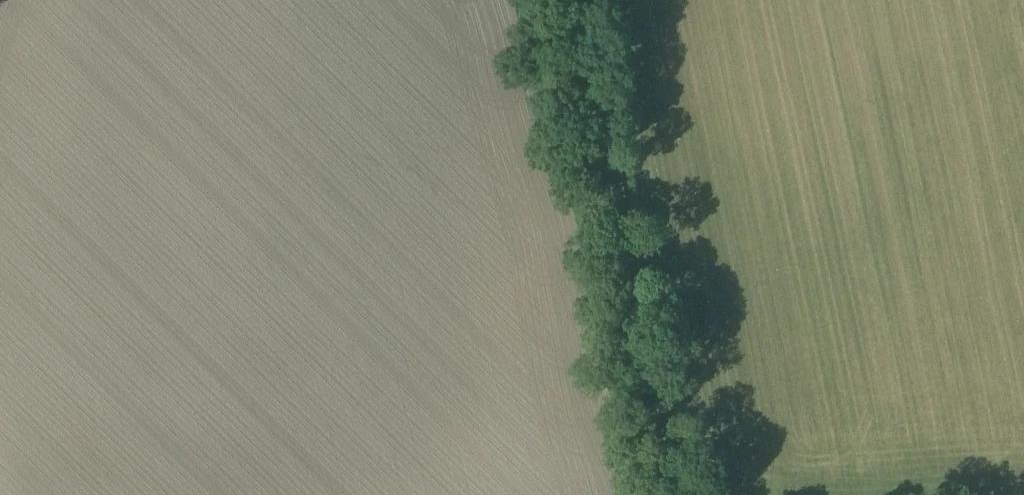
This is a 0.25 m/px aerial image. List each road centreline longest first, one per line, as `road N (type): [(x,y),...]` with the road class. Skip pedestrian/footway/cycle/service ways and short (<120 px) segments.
road 1 (track): [(565,0),(668,494)]

